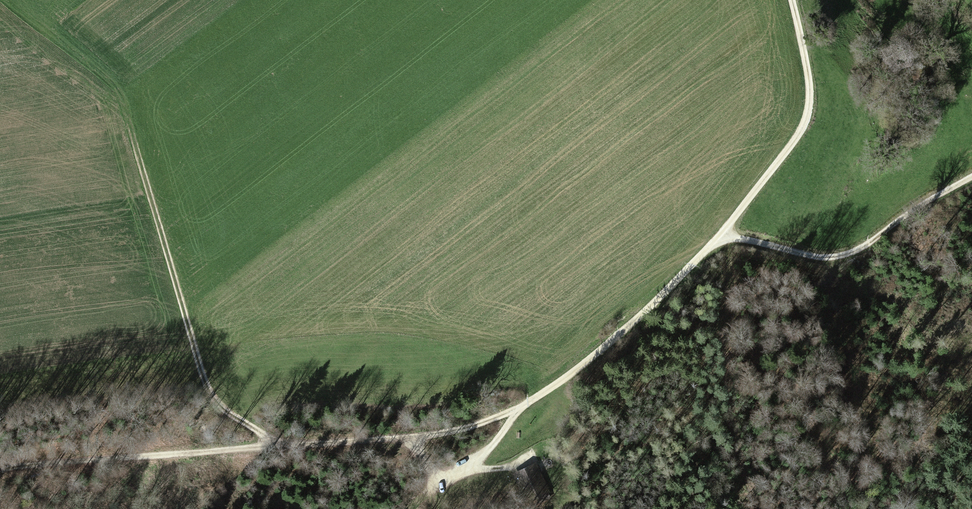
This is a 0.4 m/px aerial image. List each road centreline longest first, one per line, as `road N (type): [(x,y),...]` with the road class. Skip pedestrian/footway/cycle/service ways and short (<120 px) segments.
road 1 (track): [(791,0),(808,79),(809,110),(799,132),(724,235),(656,303),(517,411)]
road 2 (track): [(517,411),(434,434),(0,467)]
road 3 (track): [(117,87),(202,372),(221,408),(272,444)]
road 4 (track): [(734,237),(720,333),(660,508)]
road 5 (track): [(724,235),(783,250),(852,253),(971,178)]
road 6 (track): [(517,411),(494,441),(410,508)]

